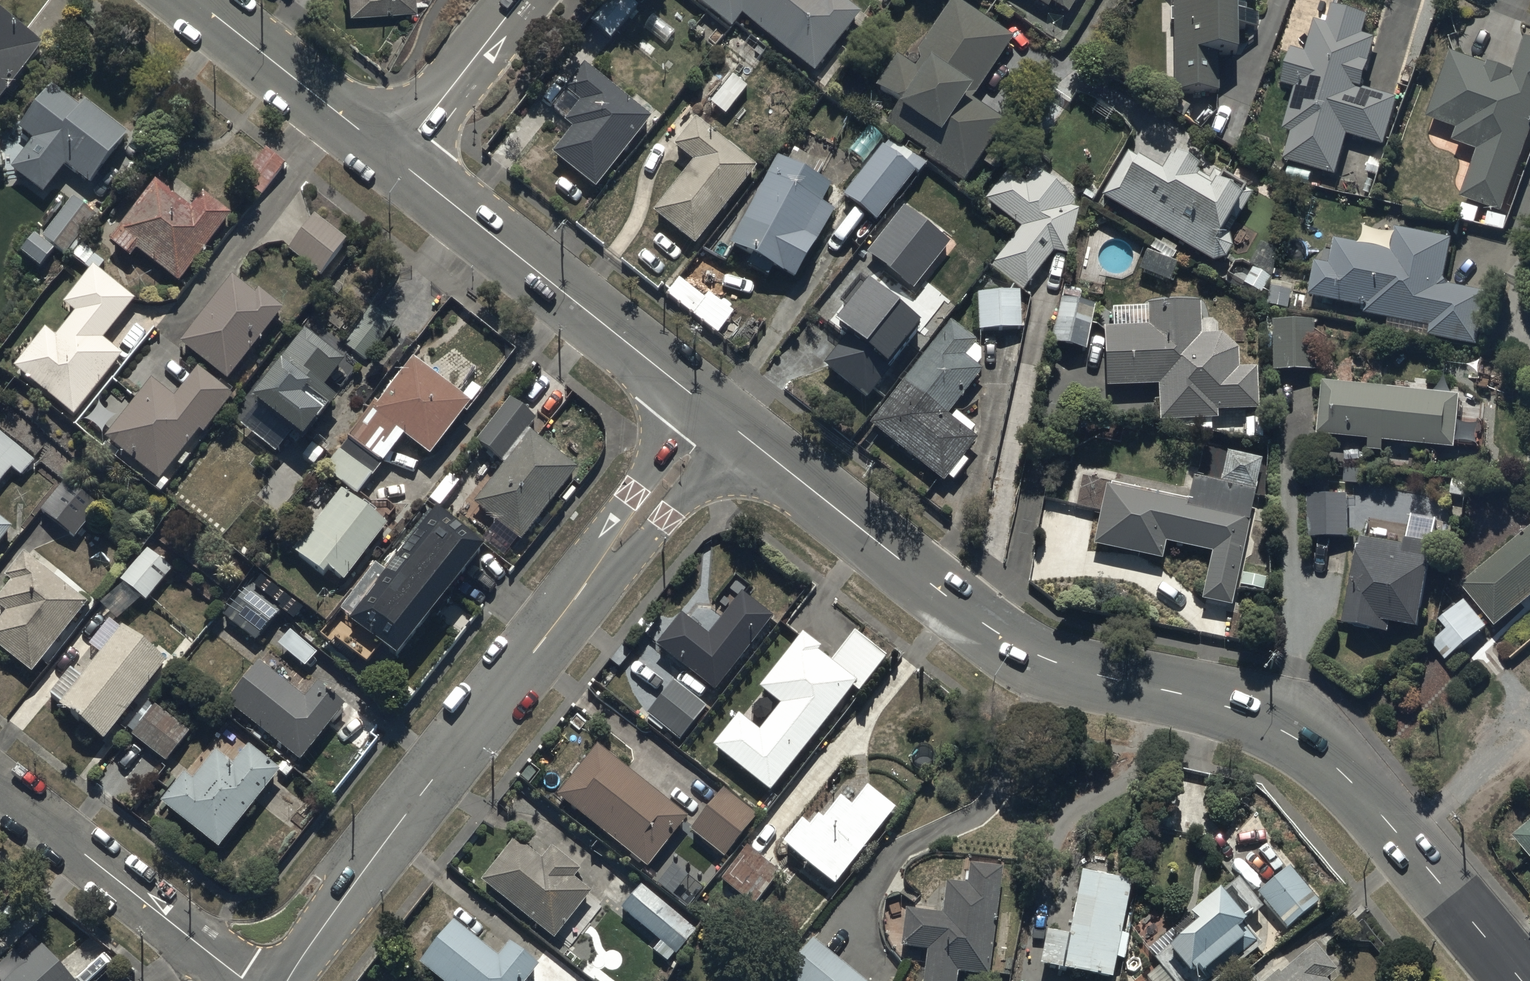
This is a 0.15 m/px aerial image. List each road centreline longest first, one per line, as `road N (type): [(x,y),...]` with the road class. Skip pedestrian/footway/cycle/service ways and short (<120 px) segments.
road 1 (tertiary): [(1519,980),(1350,783),(1291,734),(1231,707),(1025,650),(717,420)]
road 2 (residential): [(717,420),(285,980)]
road 3 (tertiary): [(717,420),(396,157)]
road 4 (residential): [(246,980),(0,788)]
road 5 (tertiary): [(396,157),(197,0)]
road 6 (residential): [(396,157),(519,0)]

